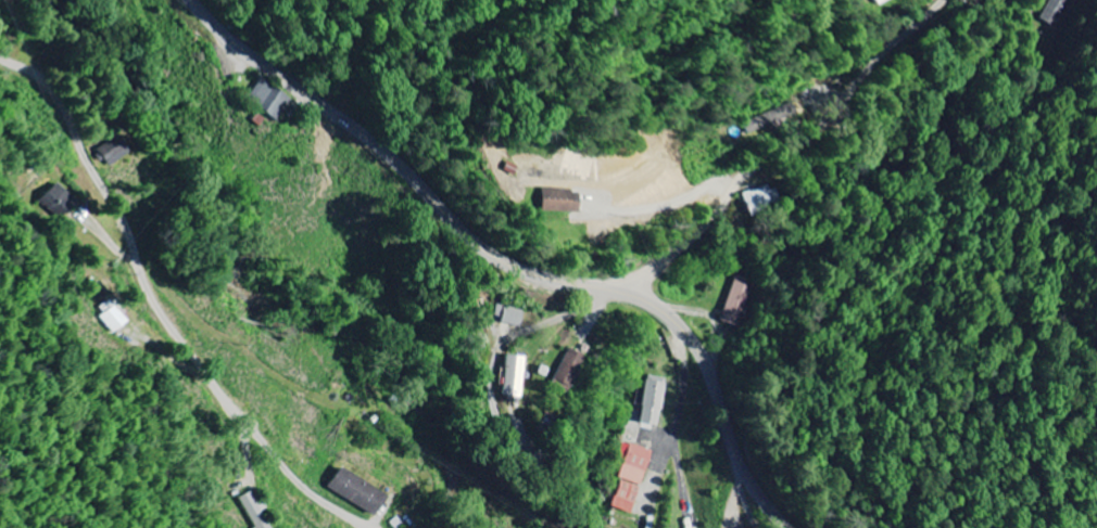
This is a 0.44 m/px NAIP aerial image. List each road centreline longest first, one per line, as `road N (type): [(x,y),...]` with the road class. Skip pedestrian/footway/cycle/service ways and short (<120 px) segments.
road 1 (secondary): [(789,527),(740,459),(704,361),(674,322),(634,296),(538,273),(491,252),(393,159),(253,55),(194,0)]
road 2 (residential): [(0,60),(55,94),(150,294),(225,405),(302,488),(375,527)]
road 3 (residential): [(635,297),(742,177),(814,132),(873,62),(943,0)]

